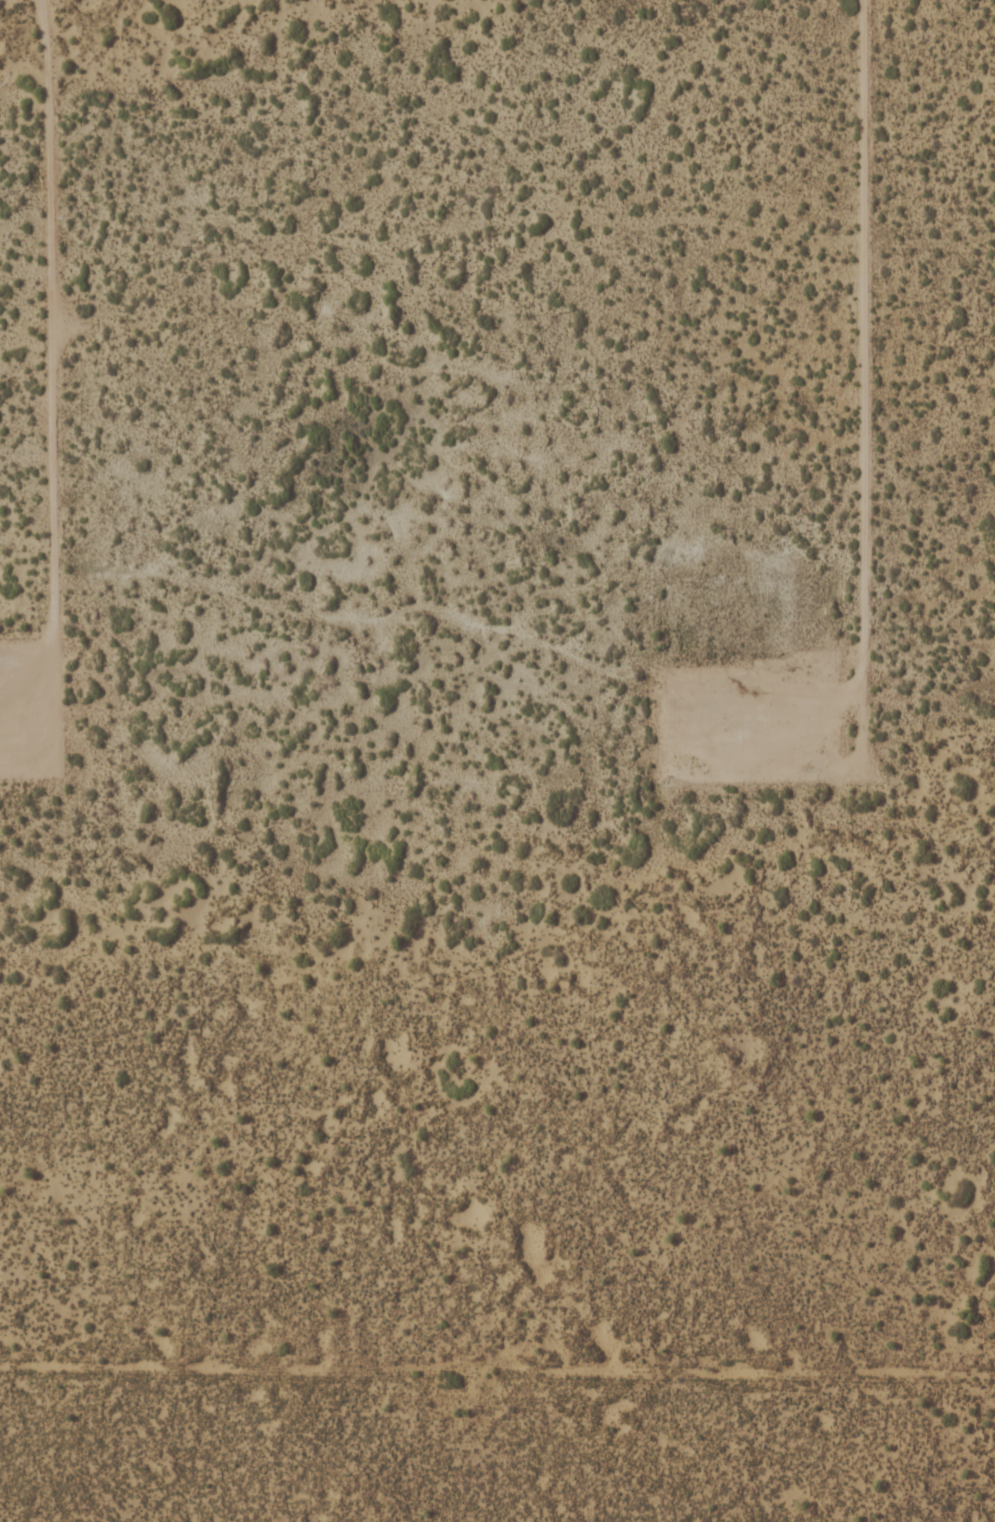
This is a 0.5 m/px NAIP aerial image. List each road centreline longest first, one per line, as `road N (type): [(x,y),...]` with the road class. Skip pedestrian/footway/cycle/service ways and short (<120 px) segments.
road 1 (residential): [(871,0),(880,725)]
road 2 (residential): [(47,0),(60,689)]

